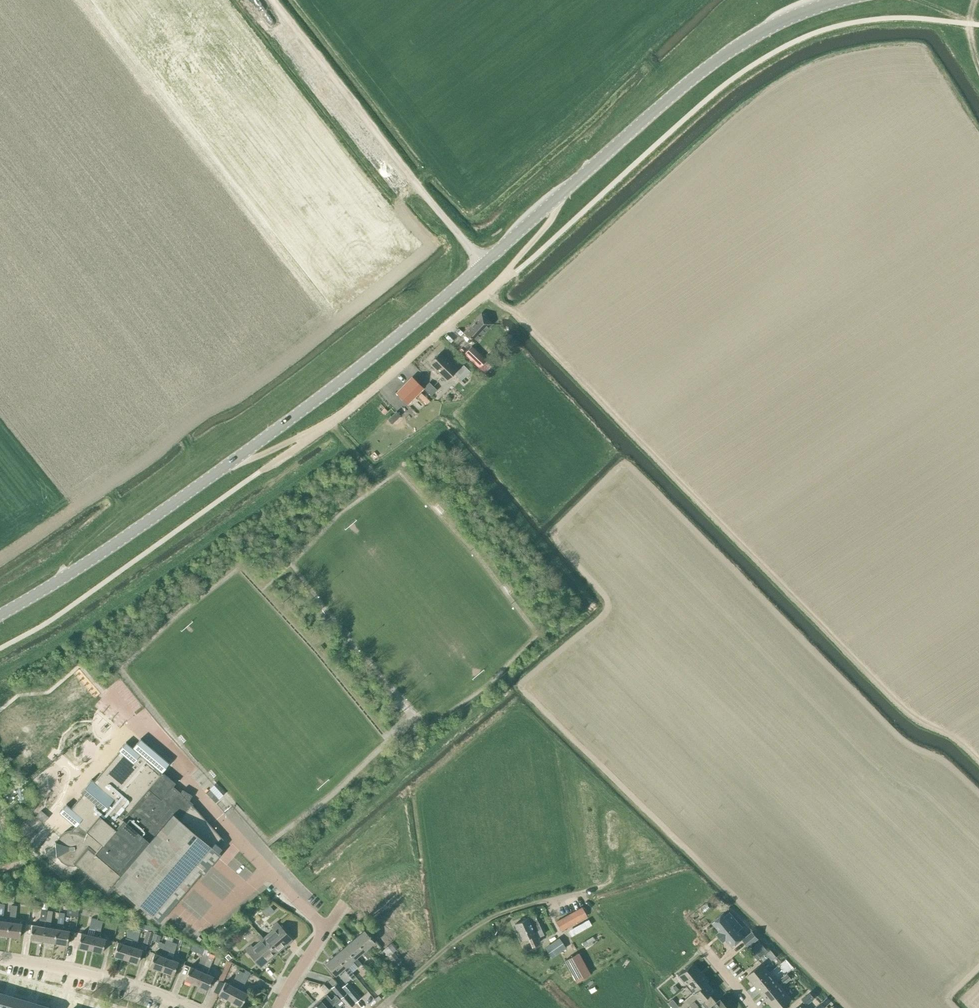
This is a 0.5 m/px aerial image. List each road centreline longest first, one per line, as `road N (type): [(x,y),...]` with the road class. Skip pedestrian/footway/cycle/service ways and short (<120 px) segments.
road 1 (primary): [(557,201),(733,51),(798,17),(856,0)]
road 2 (unclassified): [(483,267),(272,0)]
road 3 (unclassified): [(324,428),(500,282),(557,201)]
road 4 (primary): [(227,463),(483,267)]
road 5 (primary): [(0,617),(227,463)]
road 6 (residential): [(324,931),(156,746)]
road 7 (track): [(0,721),(76,665),(156,746)]
road 8 (residential): [(0,960),(108,978),(187,1007)]
road 9 (track): [(558,902),(677,866),(701,870)]

